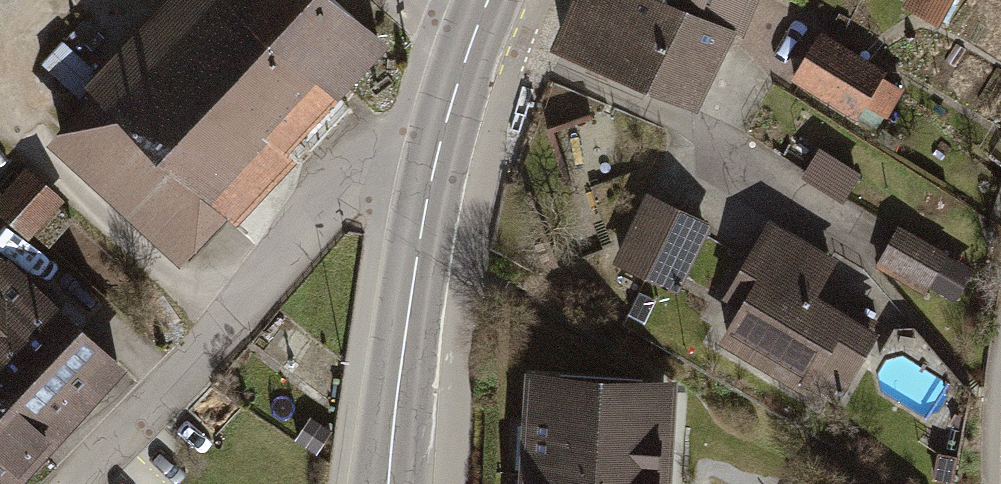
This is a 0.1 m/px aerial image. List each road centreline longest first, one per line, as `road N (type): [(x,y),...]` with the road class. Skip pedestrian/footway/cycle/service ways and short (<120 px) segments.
road 1 (residential): [(70,483),(218,333),(335,186),(431,192)]
road 2 (secondary): [(397,483),(431,192)]
road 3 (secondary): [(431,192),(471,45)]

